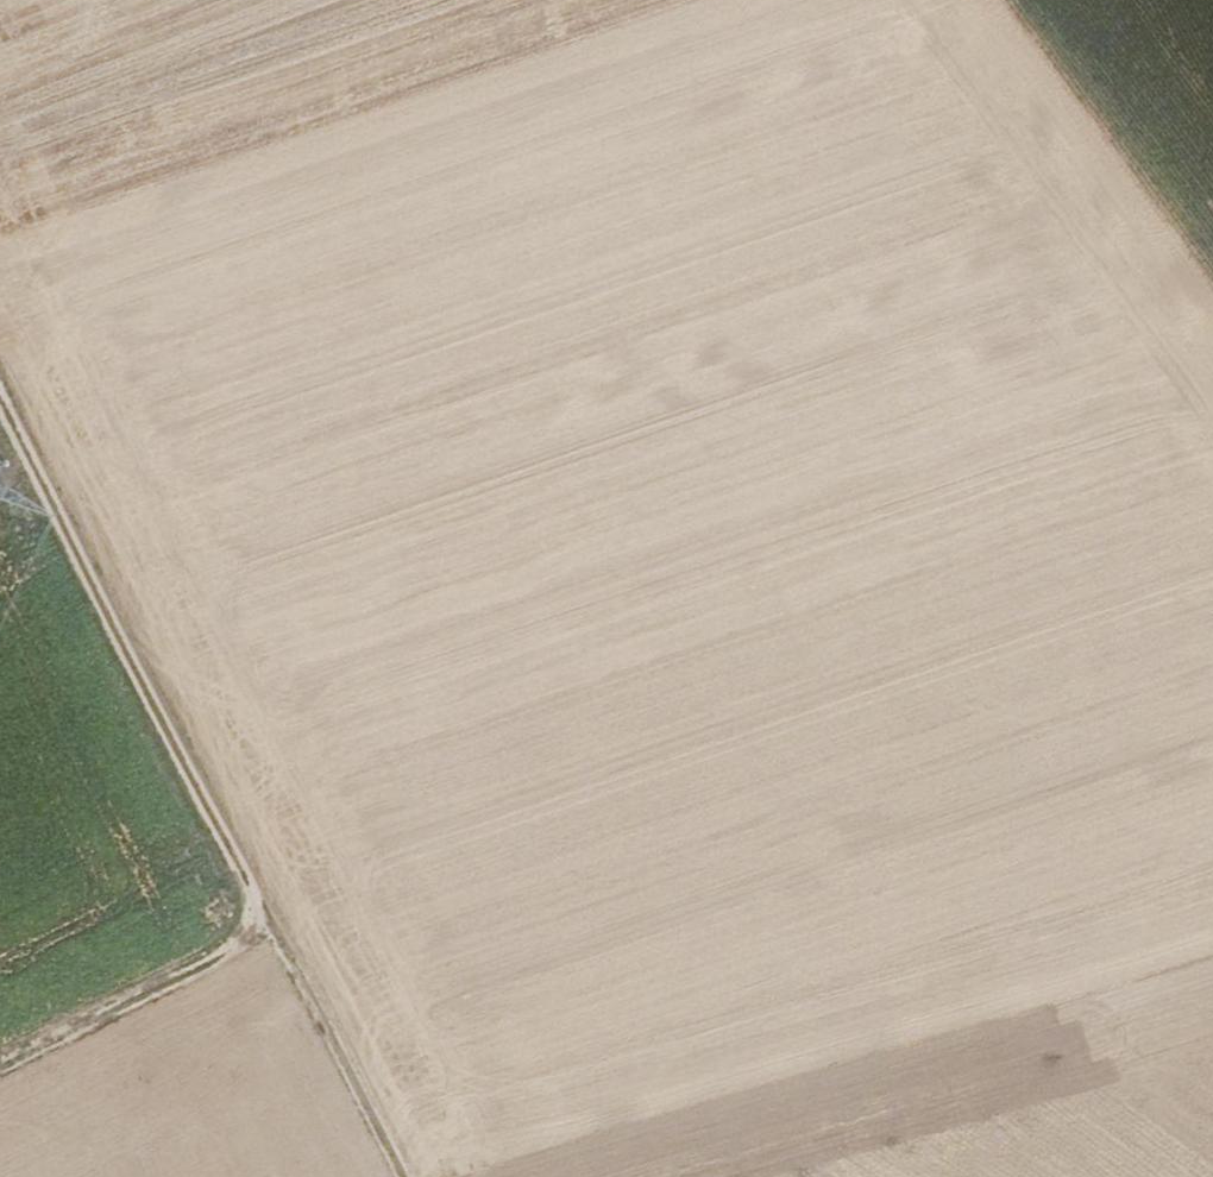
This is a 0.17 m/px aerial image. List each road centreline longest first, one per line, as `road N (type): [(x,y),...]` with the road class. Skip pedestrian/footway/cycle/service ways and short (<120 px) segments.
road 1 (track): [(402,1176),(0,398)]
road 2 (track): [(271,929),(0,1067)]

